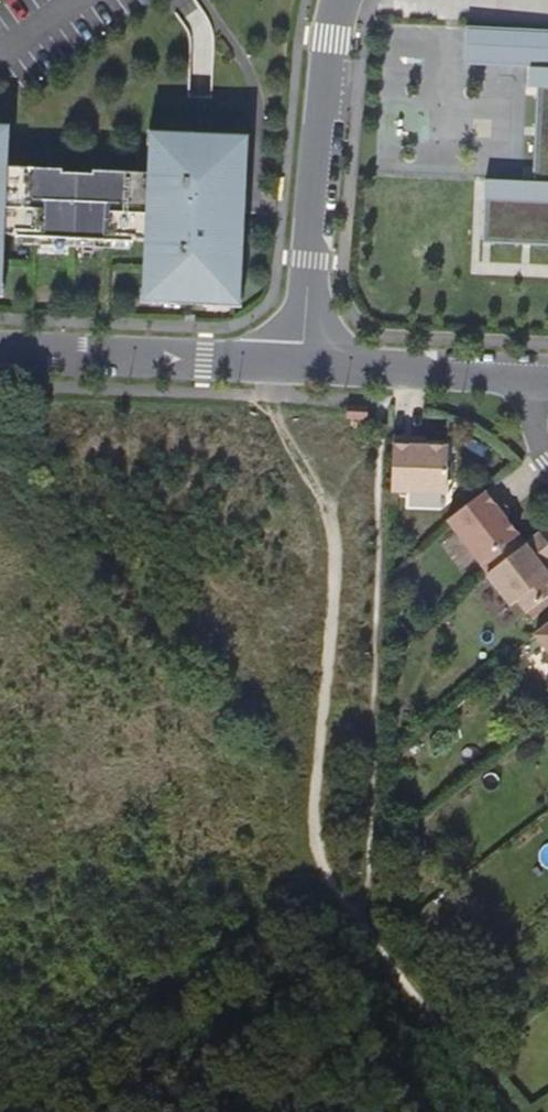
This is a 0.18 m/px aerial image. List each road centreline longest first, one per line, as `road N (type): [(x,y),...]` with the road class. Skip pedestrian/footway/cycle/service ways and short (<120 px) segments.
road 1 (residential): [(340,0),(303,365)]
road 2 (residential): [(303,365),(0,348)]
road 3 (residential): [(522,380),(303,365)]

